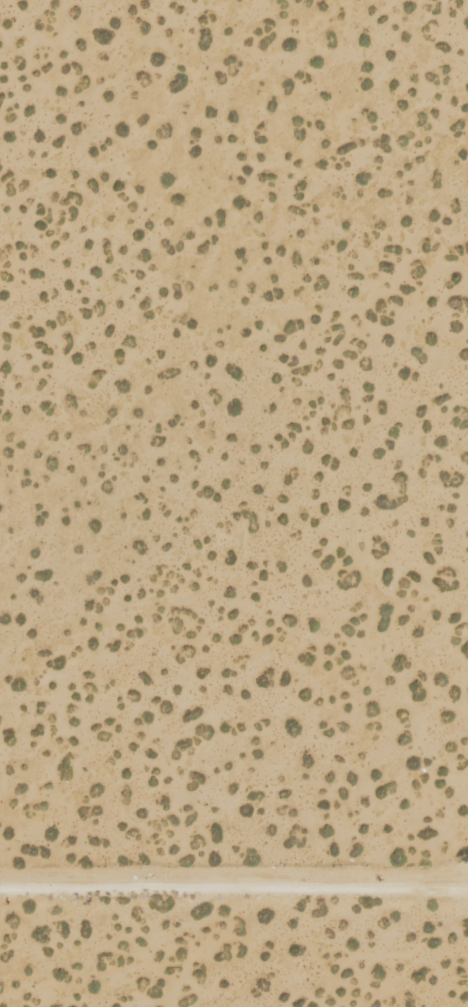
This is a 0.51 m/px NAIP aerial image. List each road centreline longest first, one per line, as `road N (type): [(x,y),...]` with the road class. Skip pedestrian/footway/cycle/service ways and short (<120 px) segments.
road 1 (residential): [(0,888),(467,891)]

